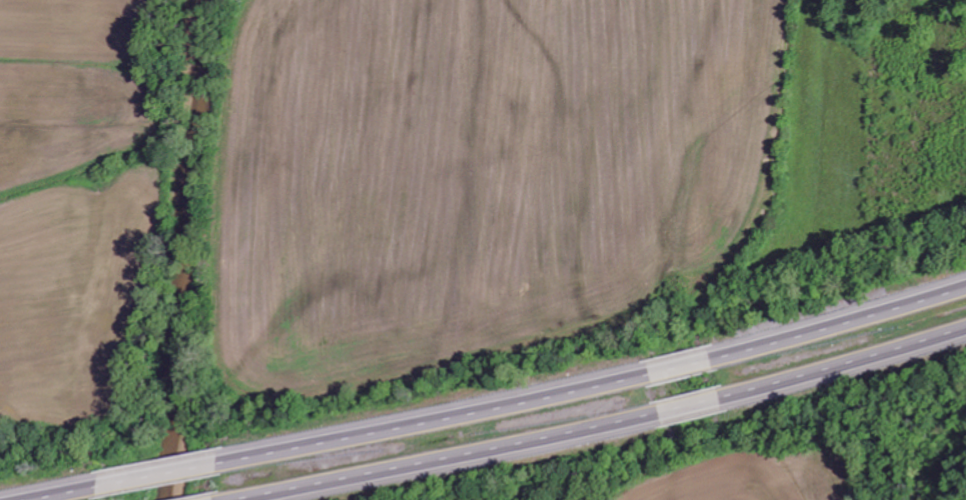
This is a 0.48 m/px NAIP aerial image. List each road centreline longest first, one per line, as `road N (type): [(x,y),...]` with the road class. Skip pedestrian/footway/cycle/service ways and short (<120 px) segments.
road 1 (motorway): [(647,369),(217,459)]
road 2 (motorway): [(245,499),(660,413)]
road 3 (motorway): [(965,282),(709,354)]
road 4 (motorway): [(720,398),(965,329)]
road 5 (motorway): [(217,459),(98,482)]

